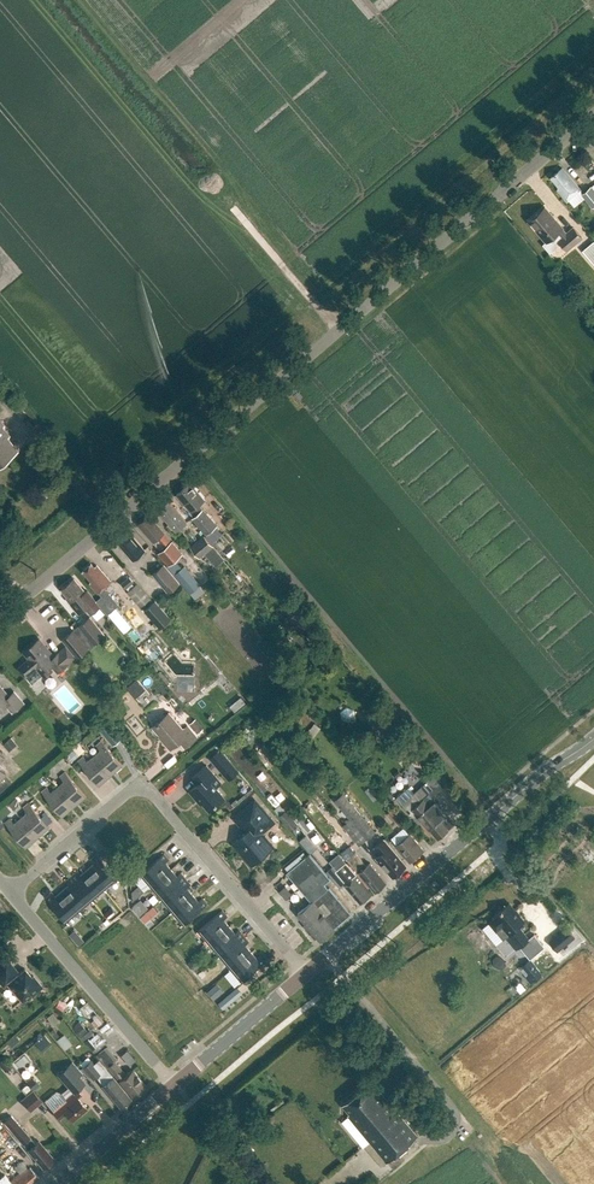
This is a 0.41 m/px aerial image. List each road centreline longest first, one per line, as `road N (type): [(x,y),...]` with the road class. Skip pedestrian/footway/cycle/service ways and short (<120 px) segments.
road 1 (unclassified): [(0,618),(593,118)]
road 2 (residential): [(307,972),(140,783),(11,892)]
road 3 (tertiary): [(307,972),(545,772),(593,741)]
road 4 (residential): [(173,1085),(11,892)]
road 5 (tertiary): [(173,1085),(307,972)]
road 6 (track): [(339,334),(235,210)]
road 7 (tertiary): [(57,1183),(173,1085)]

